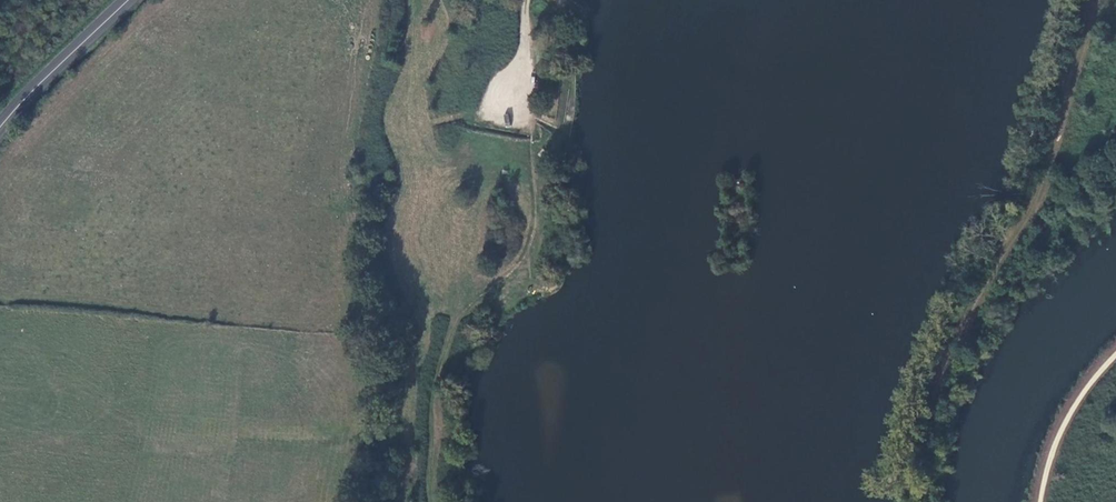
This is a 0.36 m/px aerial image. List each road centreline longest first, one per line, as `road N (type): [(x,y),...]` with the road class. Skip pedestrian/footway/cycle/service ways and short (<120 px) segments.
road 1 (tertiary): [(0,130),(131,0)]

